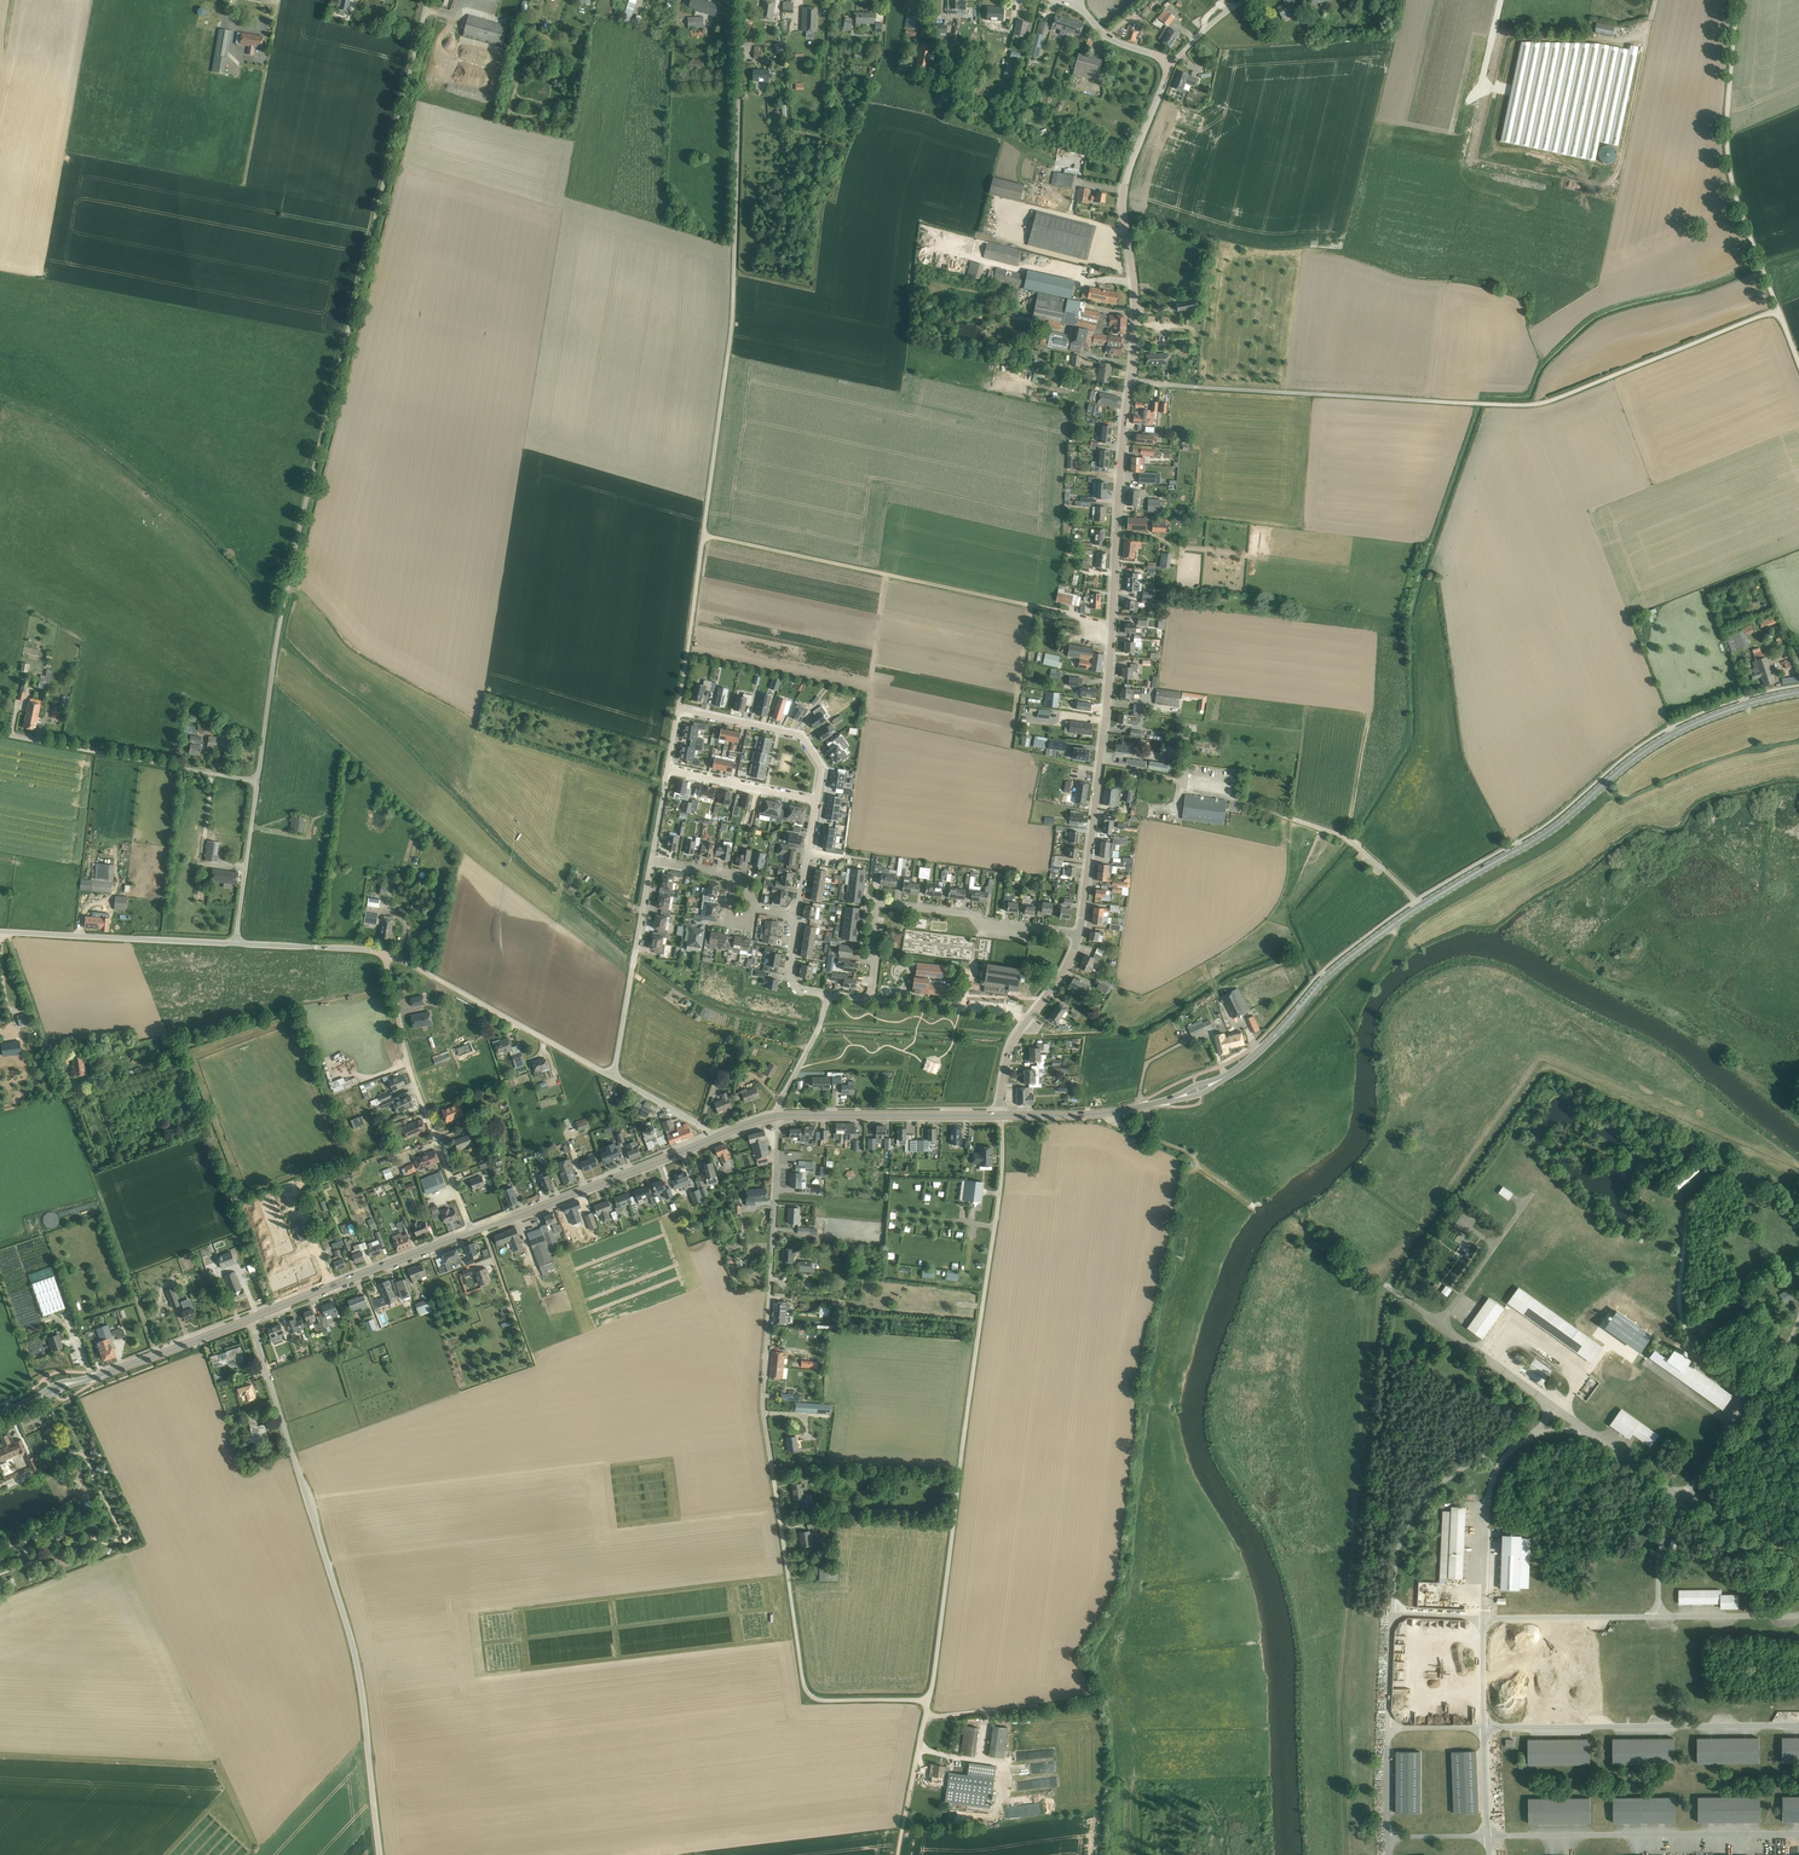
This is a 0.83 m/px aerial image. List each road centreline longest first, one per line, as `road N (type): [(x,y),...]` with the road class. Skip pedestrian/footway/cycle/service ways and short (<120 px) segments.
road 1 (unclassified): [(258,781),(300,530),(428,0)]
road 2 (unclassified): [(679,708),(727,339),(741,0)]
road 3 (primary): [(1224,1077),(1348,958),(1551,830),(1649,748),(1704,719),(1798,692)]
road 4 (unclassified): [(928,1699),(820,1697),(808,1687),(766,1417),(779,1115)]
road 5 (unclassified): [(1778,312),(1530,404),(1128,379)]
road 6 (unclassified): [(928,1699),(998,1209),(1001,1118)]
road 7 (tertiary): [(1080,934),(1113,631),(1128,379)]
road 8 (unclassified): [(378,1854),(344,1615),(250,1319)]
road 9 (track): [(157,1355),(10,931)]
road 10 (track): [(703,535),(1113,631)]
road 11 (track): [(1099,762),(1190,782),(1351,839),(1419,907)]
road 12 (tertiary): [(1128,379),(1134,306),(1122,196),(1172,62)]
road 13 (unclassified): [(1778,312),(1730,176),(1739,0)]
road 14 (residential): [(870,1000),(879,900),(1080,934)]
road 15 (residential): [(472,1232),(406,1056),(384,953)]
road 16 (unclassified): [(615,1078),(384,953)]
road 17 (unclassified): [(258,781),(0,734)]
road 18 (primary): [(484,1227),(716,1137)]
road 19 (unclassified): [(236,943),(0,931)]
road 20 (primary): [(779,1115),(1001,1118)]
road 21 (unclassified): [(615,1078),(651,861)]
road 22 (track): [(1749,1400),(1696,1356),(1690,1340),(1681,1299),(1688,1214)]
road 23 (residential): [(817,800),(822,767),(801,737),(679,708)]
road 24 (primary): [(85,1380),(250,1319)]
road 25 (track): [(1250,1202),(1188,1151),(1122,1126),(1111,1112)]
road 26 (track): [(1092,1701),(926,1717)]
road 27 (unclassified): [(236,943),(258,781)]
road 28 (primary): [(1001,1118),(1162,1102)]
road 29 (residential): [(1029,1017),(870,1000)]
road 30 (primary): [(329,1288),(472,1232)]
road 31 (residential): [(817,800),(668,769)]
road 32 (unclassified): [(384,953),(236,943)]
road 33 (residential): [(779,1115),(829,994)]

